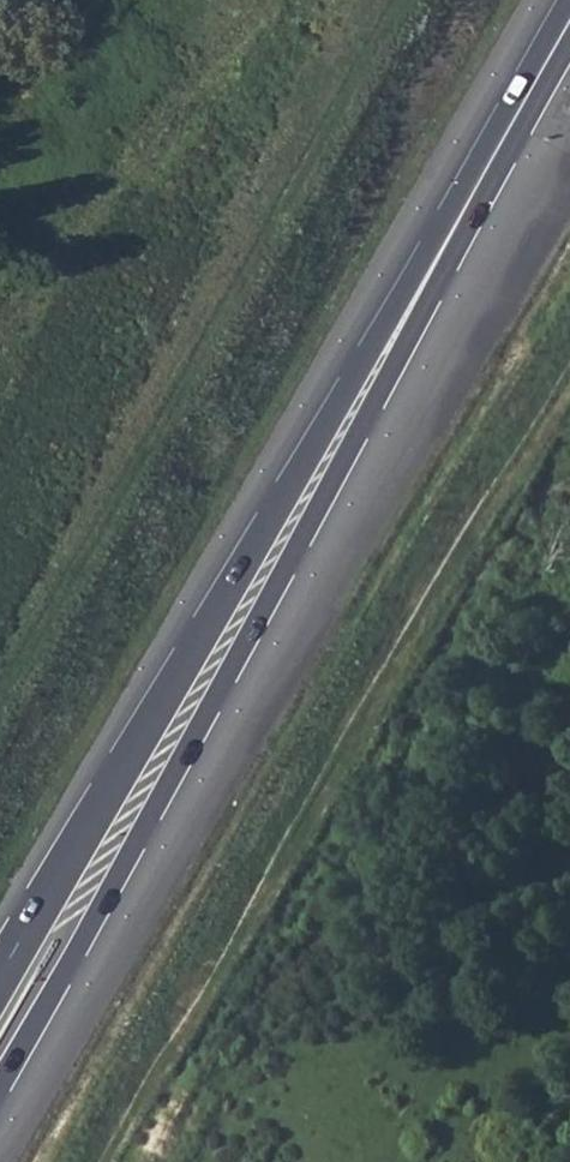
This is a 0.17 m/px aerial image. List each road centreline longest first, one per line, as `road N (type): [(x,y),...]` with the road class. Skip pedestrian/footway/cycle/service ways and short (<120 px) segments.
road 1 (trunk): [(0,1077),(289,566),(436,259)]
road 2 (trunk): [(436,259),(281,499),(0,973)]
road 3 (track): [(569,875),(476,897),(282,983),(221,1040),(153,1161)]
road 4 (primary): [(436,259),(569,22)]

